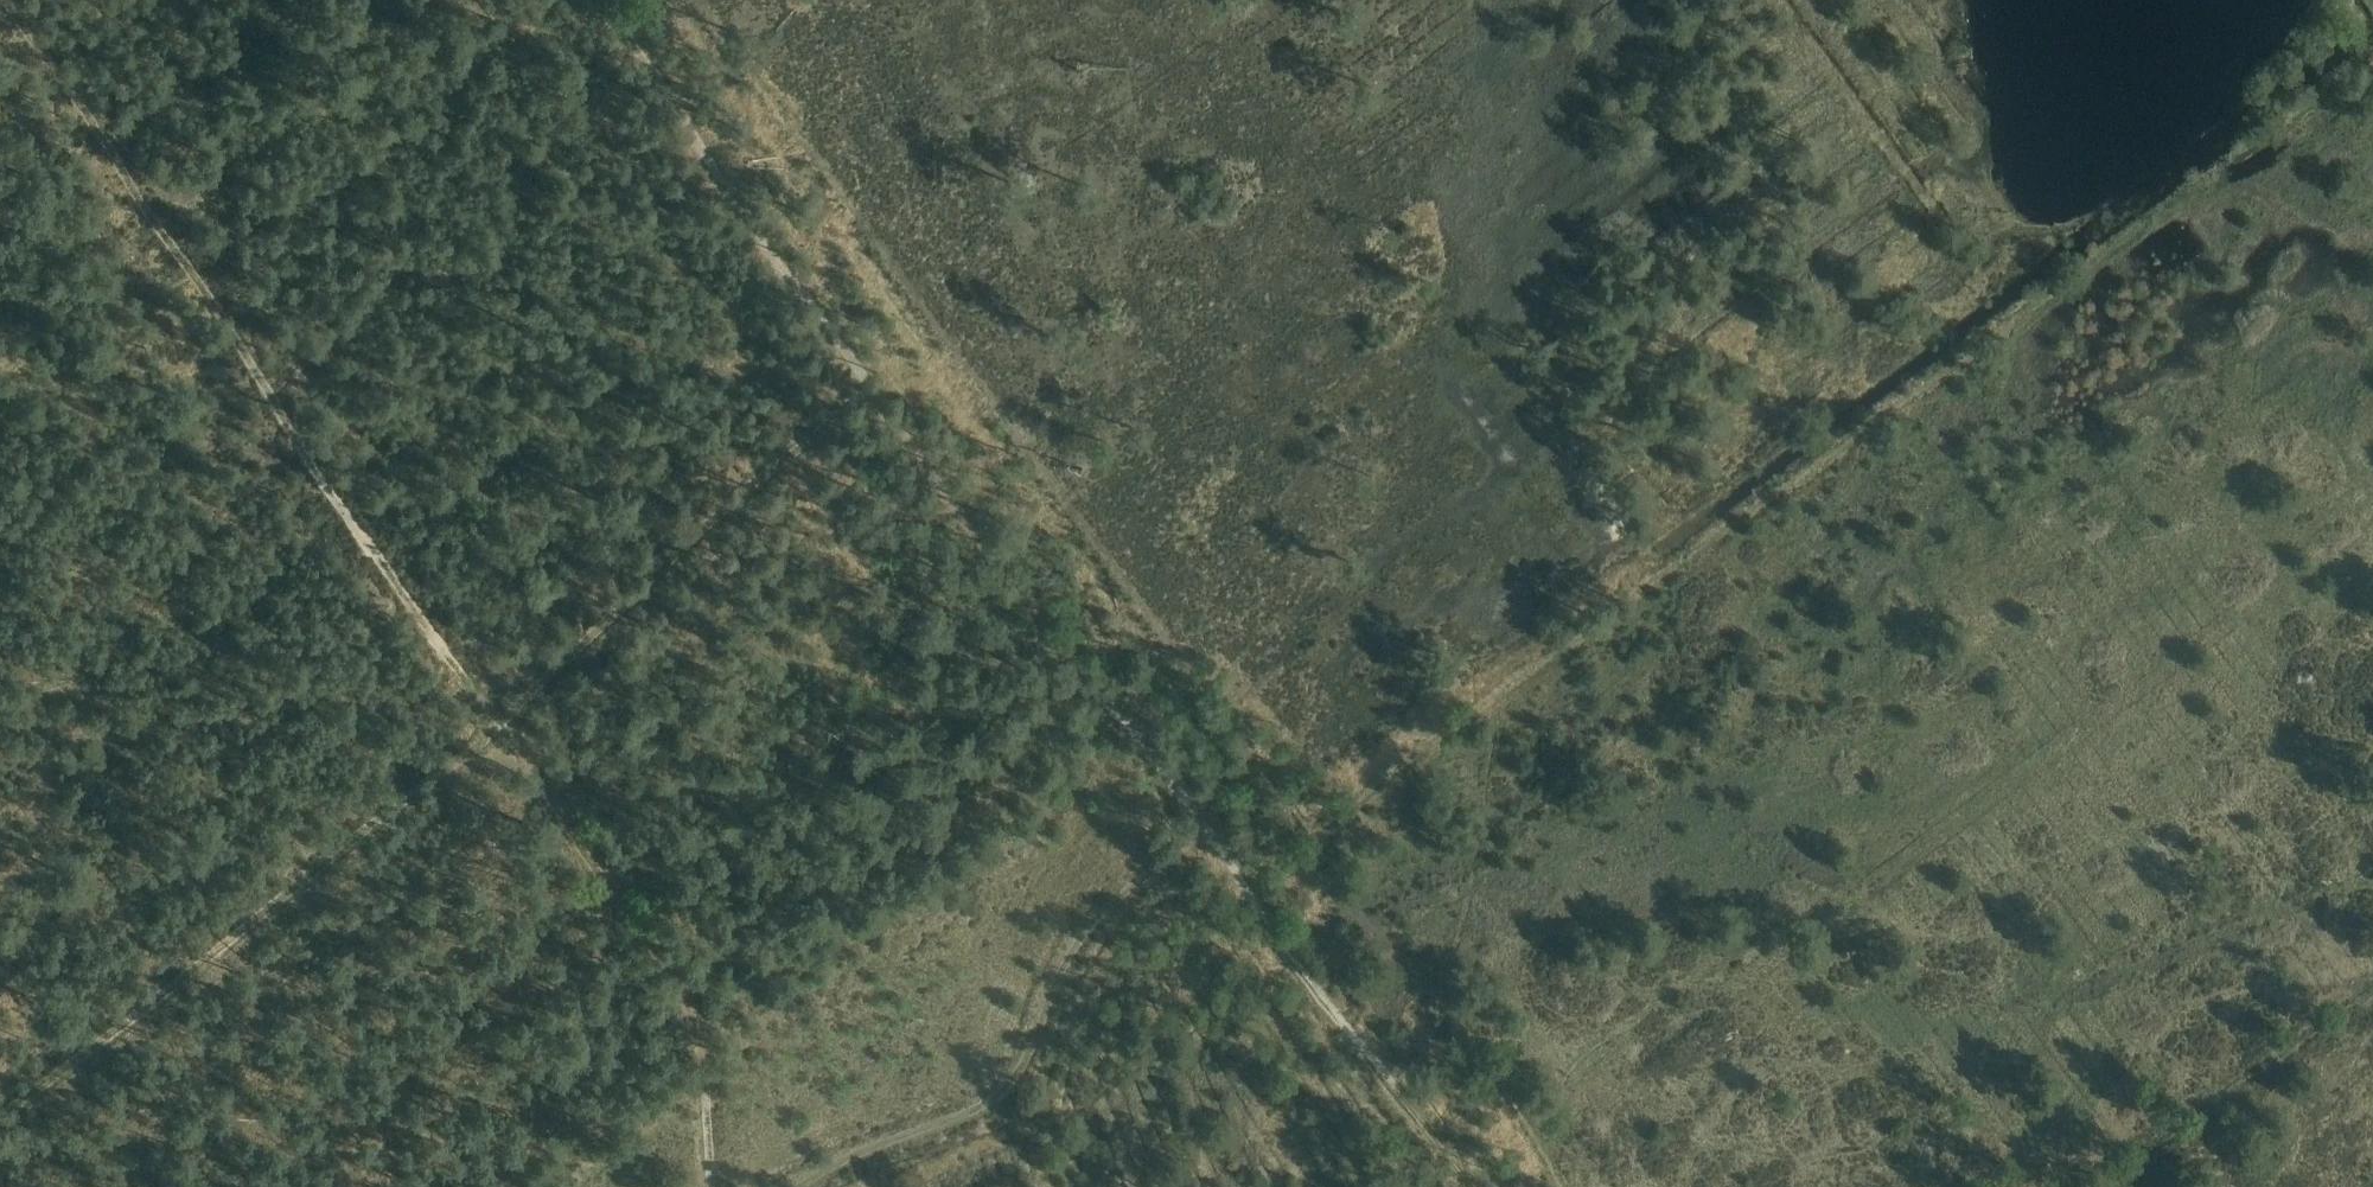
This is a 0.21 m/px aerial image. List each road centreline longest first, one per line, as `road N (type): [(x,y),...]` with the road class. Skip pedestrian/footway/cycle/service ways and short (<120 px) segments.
road 1 (track): [(602,0),(871,386),(1127,721),(1205,843),(1463,1186)]

